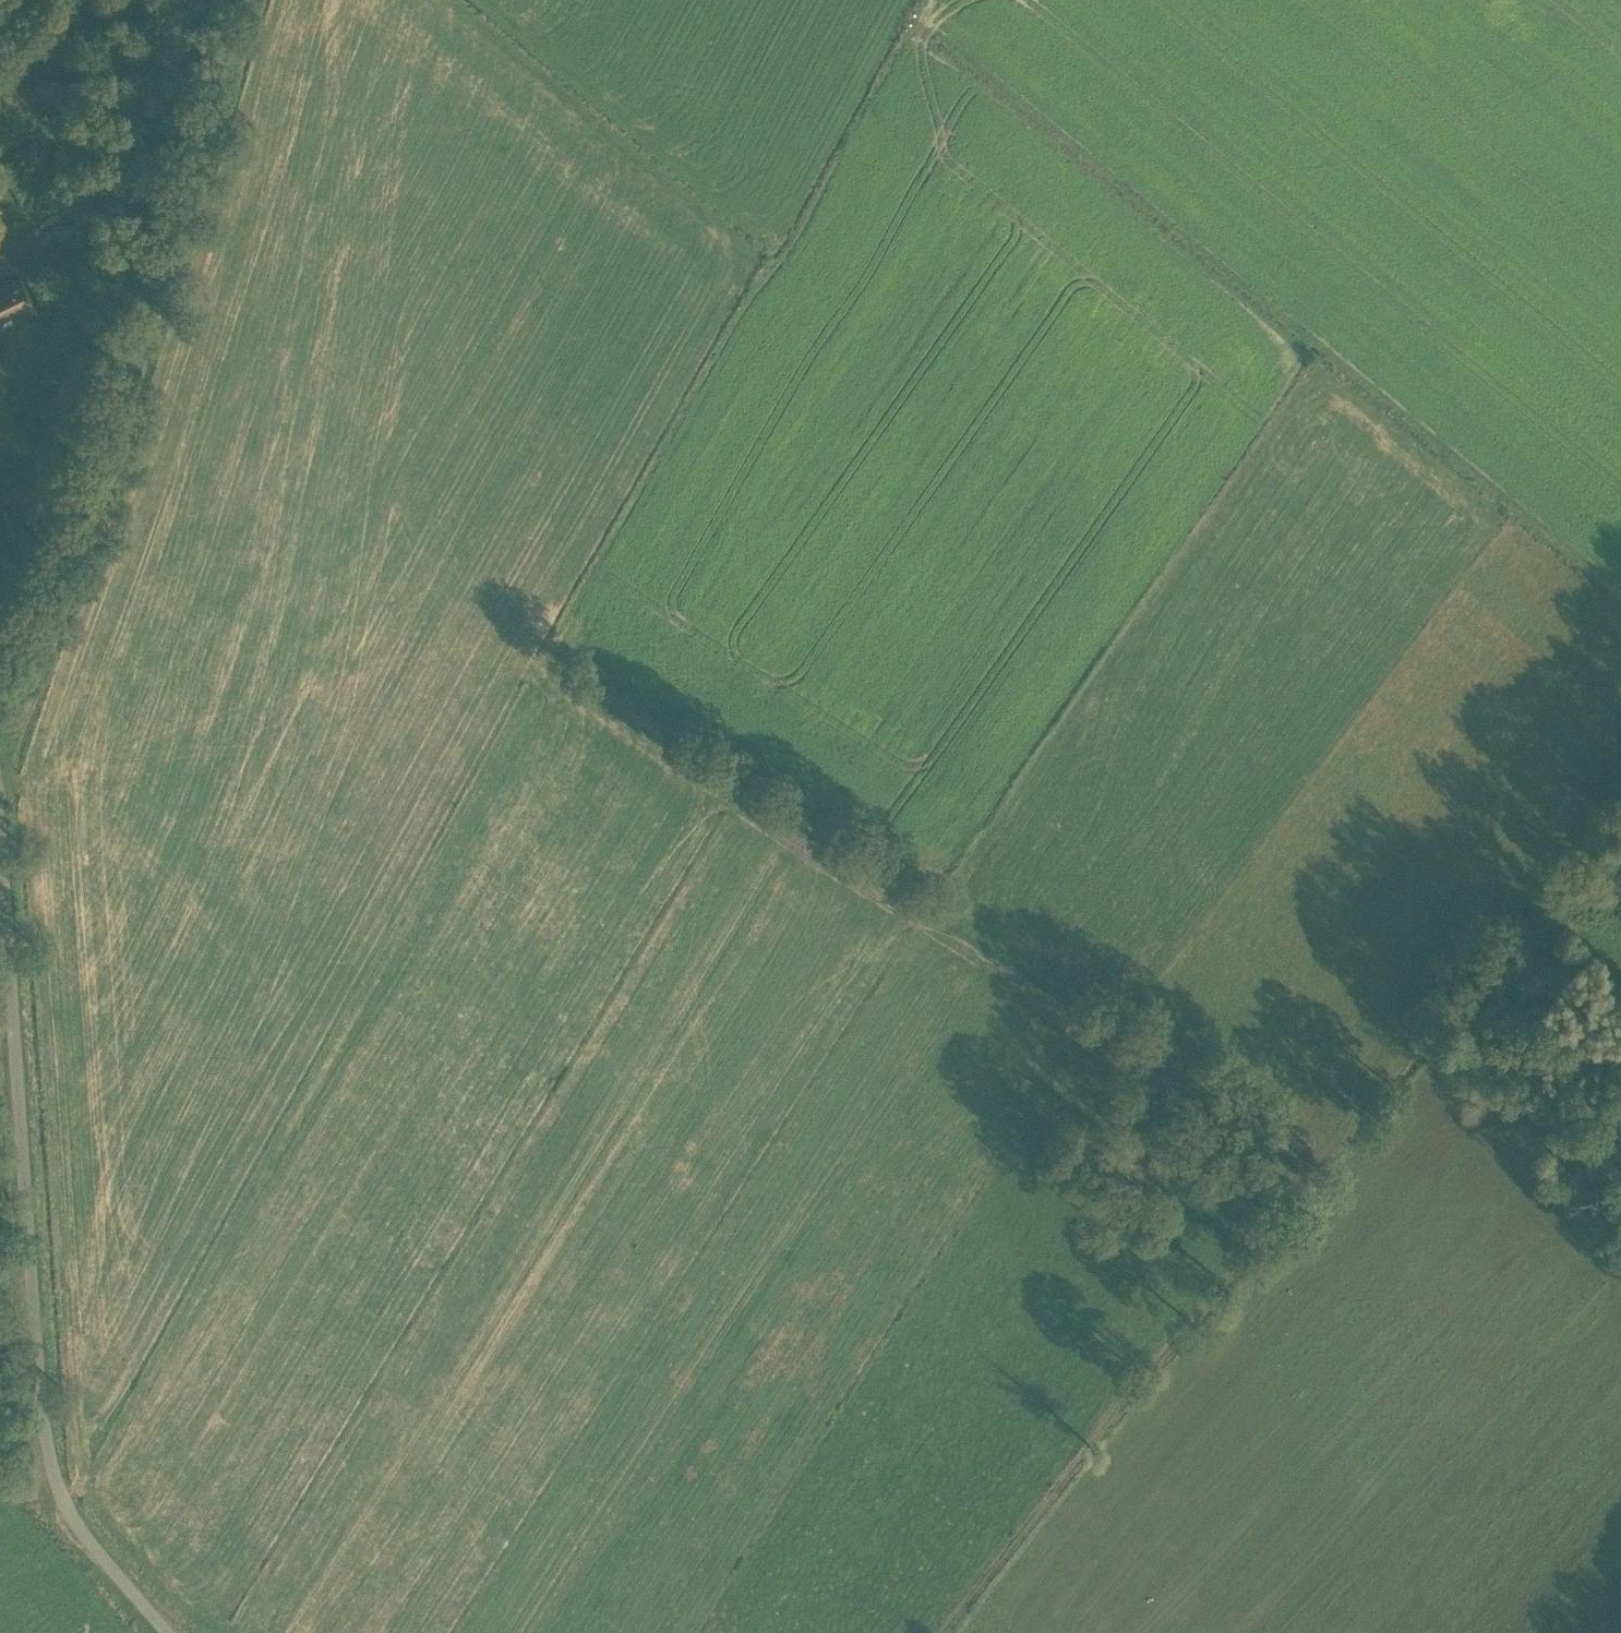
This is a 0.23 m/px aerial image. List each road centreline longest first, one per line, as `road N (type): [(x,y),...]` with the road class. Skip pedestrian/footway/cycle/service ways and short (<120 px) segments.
road 1 (unclassified): [(168,1632),(63,1496),(46,1444),(0,799)]
road 2 (track): [(1,802),(263,0)]

